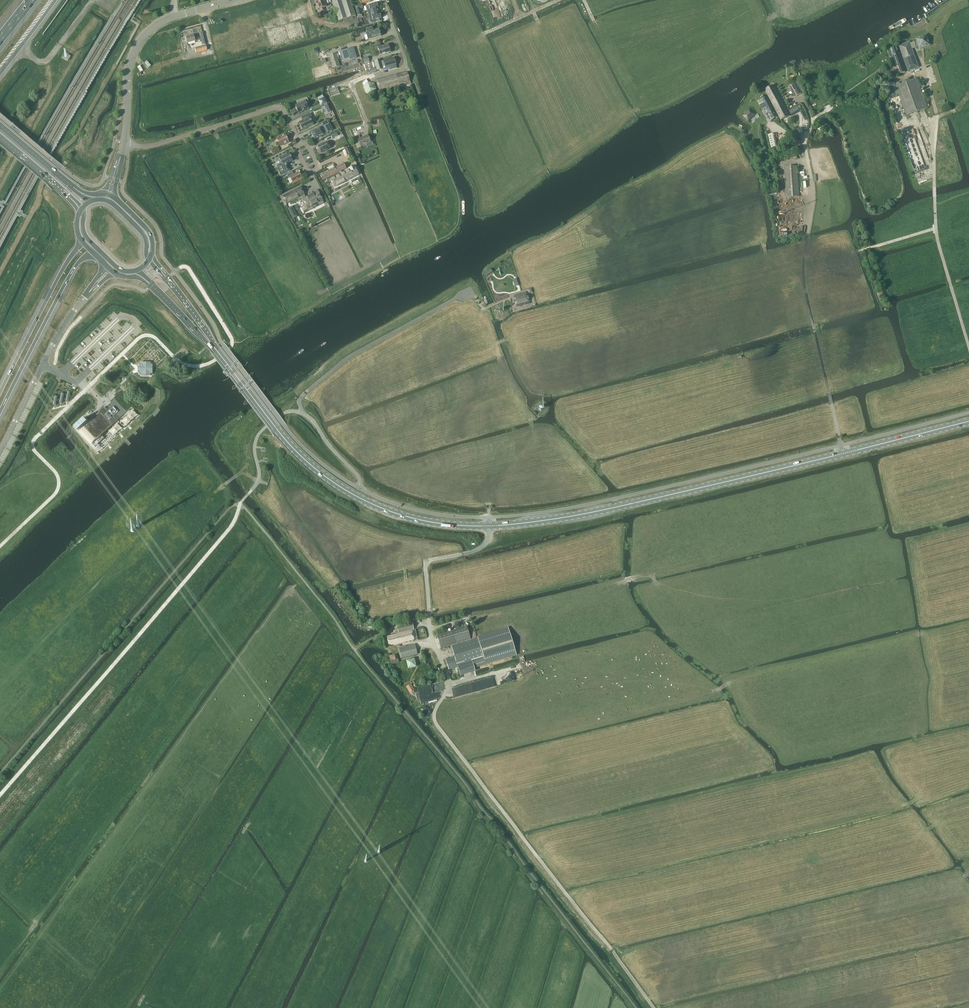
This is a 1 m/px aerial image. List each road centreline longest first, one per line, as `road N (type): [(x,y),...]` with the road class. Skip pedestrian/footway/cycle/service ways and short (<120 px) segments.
road 1 (secondary): [(844,454),(590,513),(489,526)]
road 2 (secondary): [(489,526),(399,514),(333,482),(289,444),(212,344)]
road 3 (track): [(626,580),(536,624),(525,637),(523,666),(449,684)]
road 4 (motorway): [(0,412),(65,283),(92,252)]
road 5 (unclassified): [(85,297),(0,451)]
road 6 (motorway): [(83,241),(0,393)]
road 7 (tertiary): [(230,0),(152,28),(134,51),(127,93)]
road 8 (track): [(484,308),(533,427)]
road 9 (secondary): [(844,454),(968,421)]

